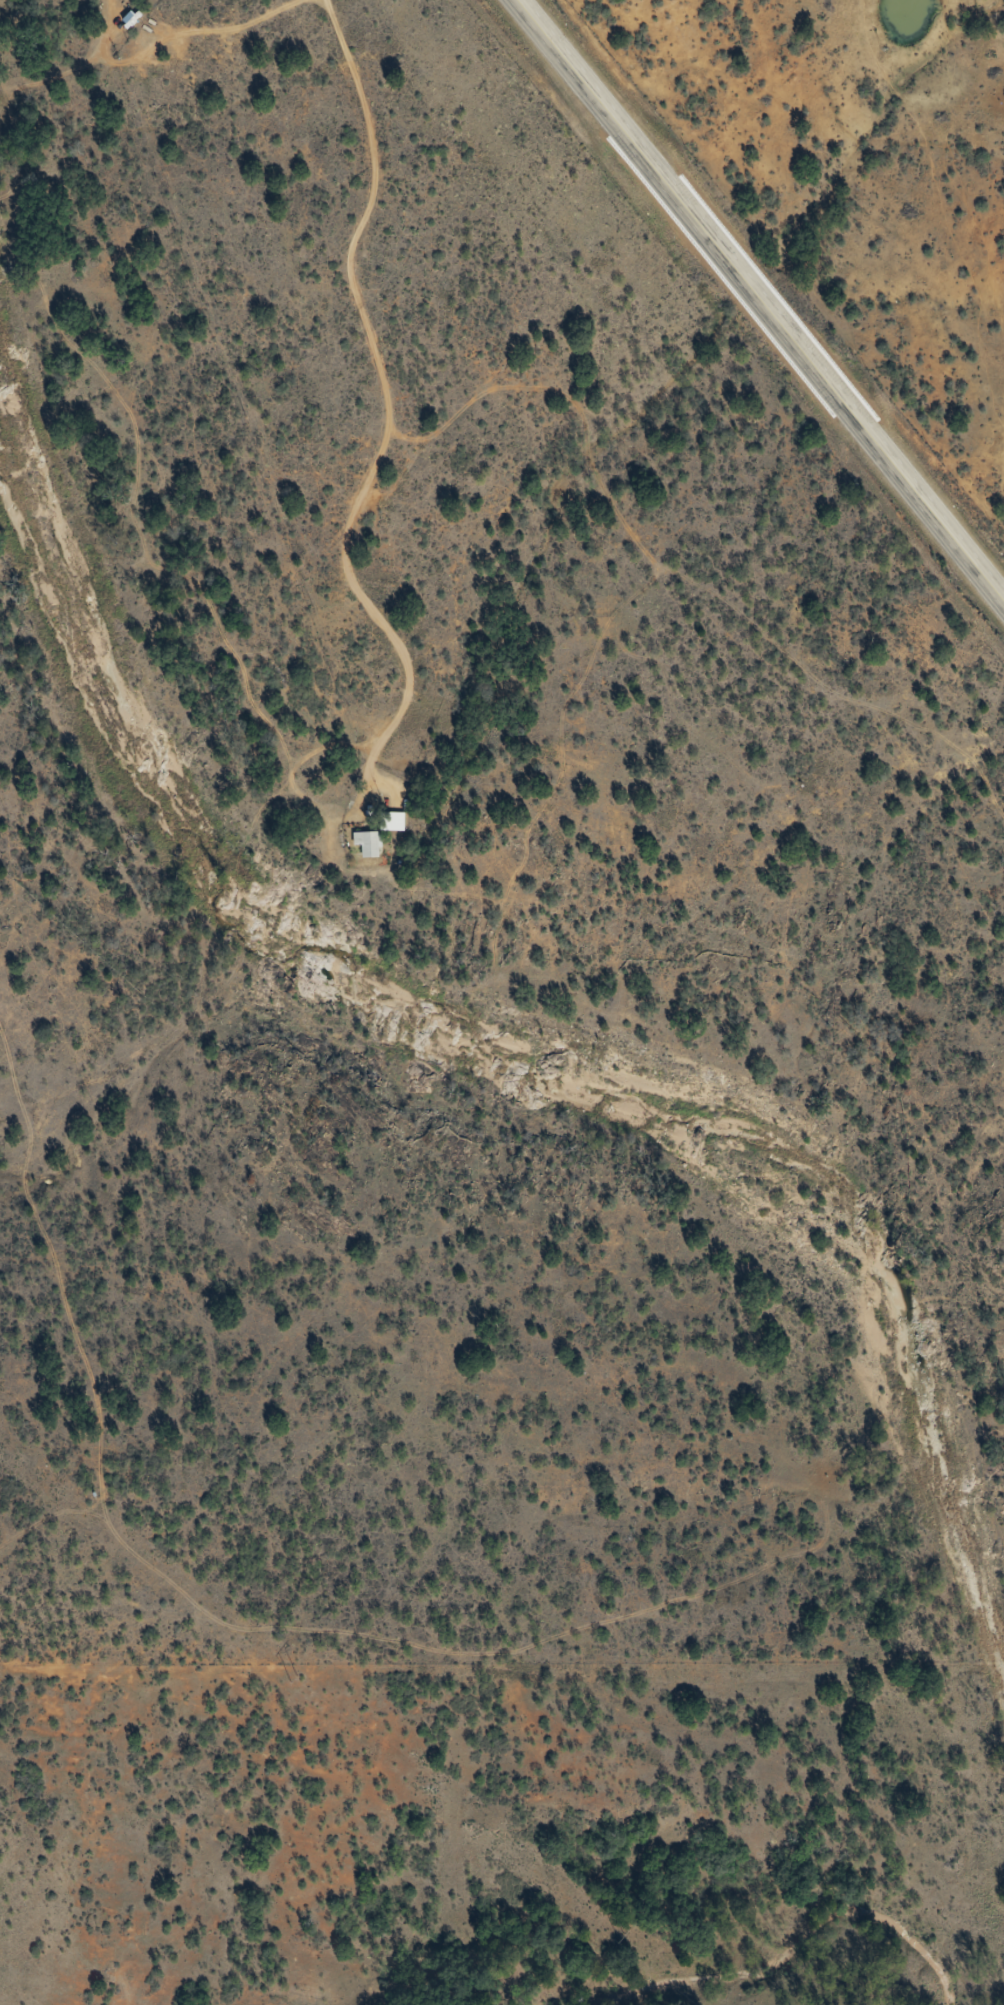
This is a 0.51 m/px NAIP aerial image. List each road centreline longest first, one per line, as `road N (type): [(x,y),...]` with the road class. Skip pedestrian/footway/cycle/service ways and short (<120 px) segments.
road 1 (residential): [(1003,1471),(985,1474),(831,1598),(683,1662),(471,1672),(234,1632),(124,1638),(0,1610)]
road 2 (trunk): [(533,0),(579,73),(1003,597)]
road 3 (residential): [(124,1638),(119,1737),(139,1837),(139,2004)]
road 4 (residential): [(470,248),(579,73)]

